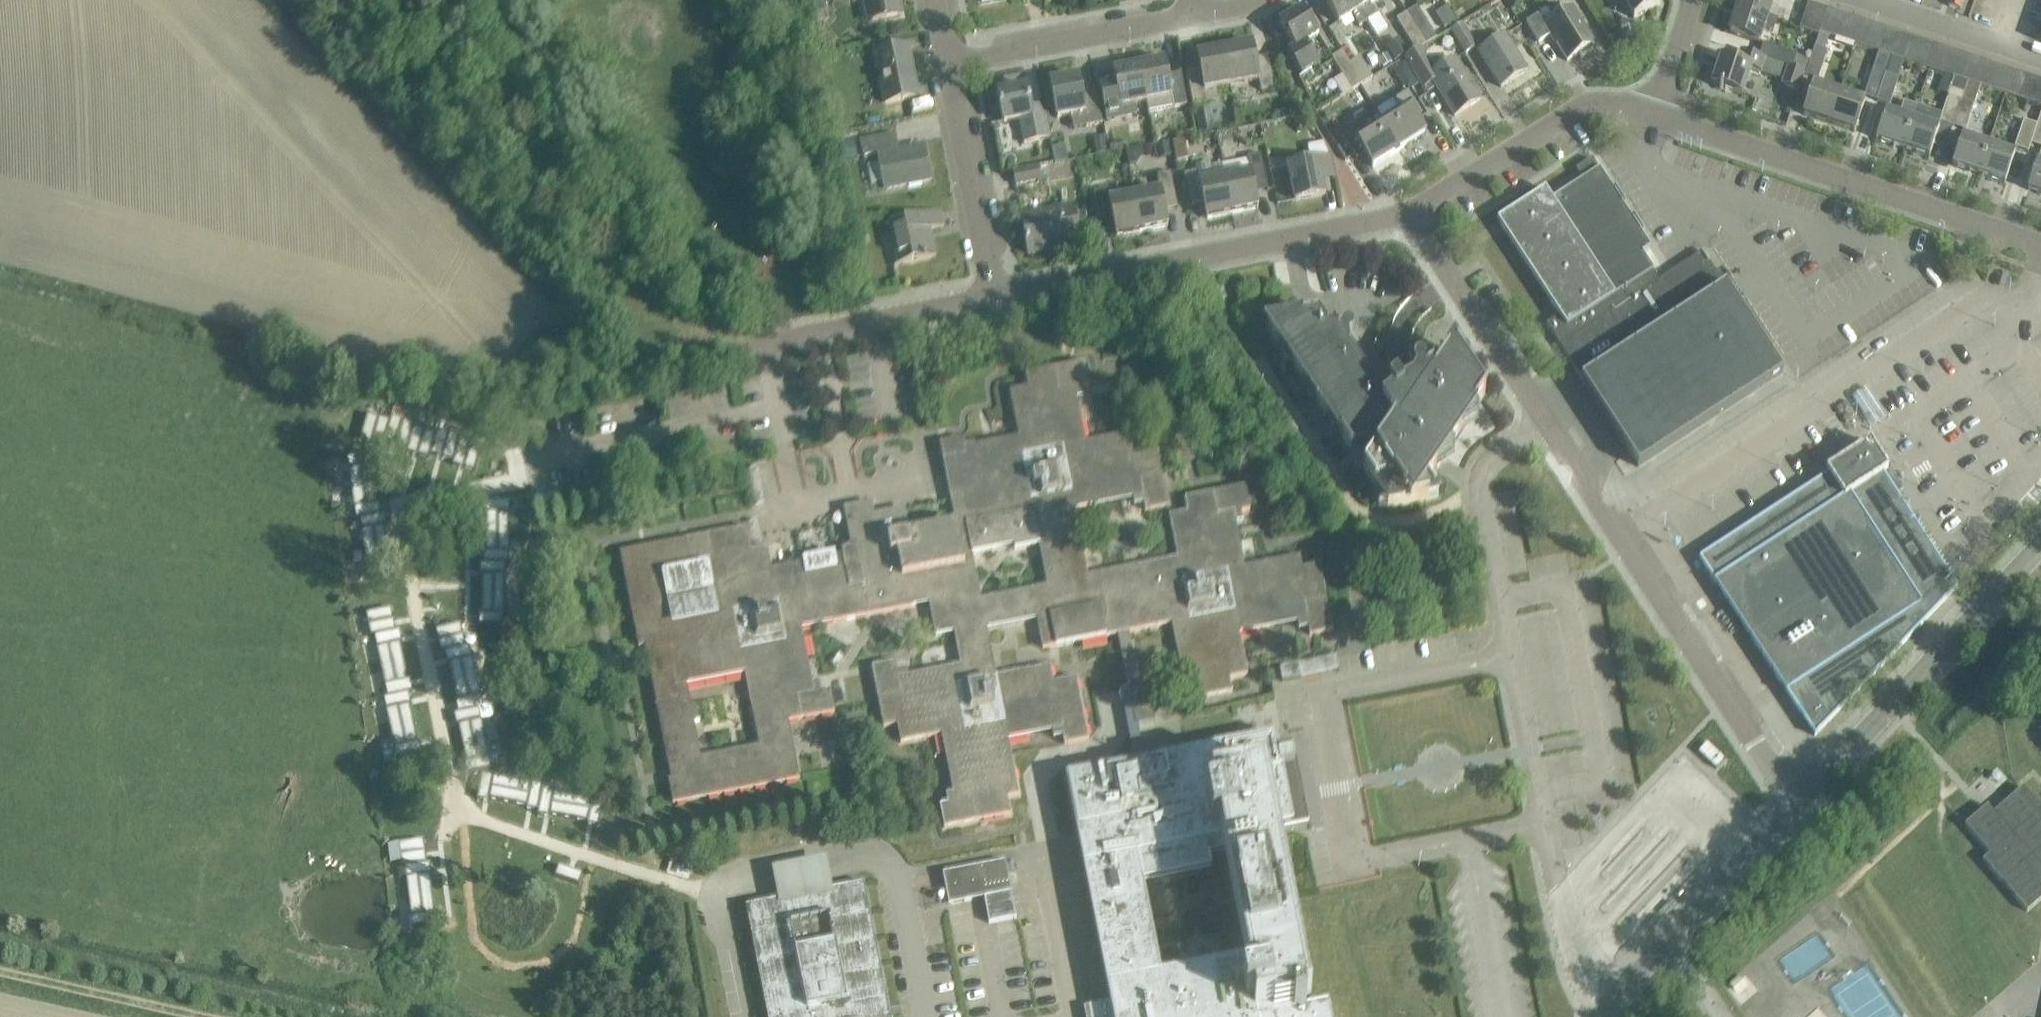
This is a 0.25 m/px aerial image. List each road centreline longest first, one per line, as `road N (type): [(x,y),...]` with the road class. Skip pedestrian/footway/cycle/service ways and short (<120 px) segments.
road 1 (residential): [(1799,809),(1546,423)]
road 2 (residential): [(994,299),(1410,215)]
road 3 (residential): [(2040,245),(1655,116)]
road 4 (residential): [(1799,809),(2040,546)]
road 5 (residential): [(741,1016),(719,905),(724,888),(741,876),(868,852),(884,857),(892,876)]
road 6 (residential): [(1410,215),(1580,110),(1619,105),(1655,116)]
road 7 (residential): [(1512,658),(1481,490),(1489,464),(1546,423)]
road 8 (residential): [(1616,995),(1799,809)]
road 9 (residential): [(946,64),(1192,16)]
road 10 (residential): [(1546,423),(1410,215)]
road 11 (residential): [(994,299),(946,64)]
road 12 (unclassified): [(766,346),(994,299)]
road 13 (track): [(205,1016),(0,972)]
road 14 (residential): [(2040,61),(1863,0)]
road 15 (residential): [(1512,658),(1333,691)]
road 16 (residential): [(1367,862),(1545,826)]
road 17 (residential): [(1333,691),(1367,862)]
road 18 (residential): [(1545,826),(1512,658)]
road 19 (residential): [(892,876),(921,1016)]
road 20 (residential): [(1563,898),(1570,962),(1583,995),(1604,1016)]
road 21 (residential): [(1655,116),(1690,0)]

